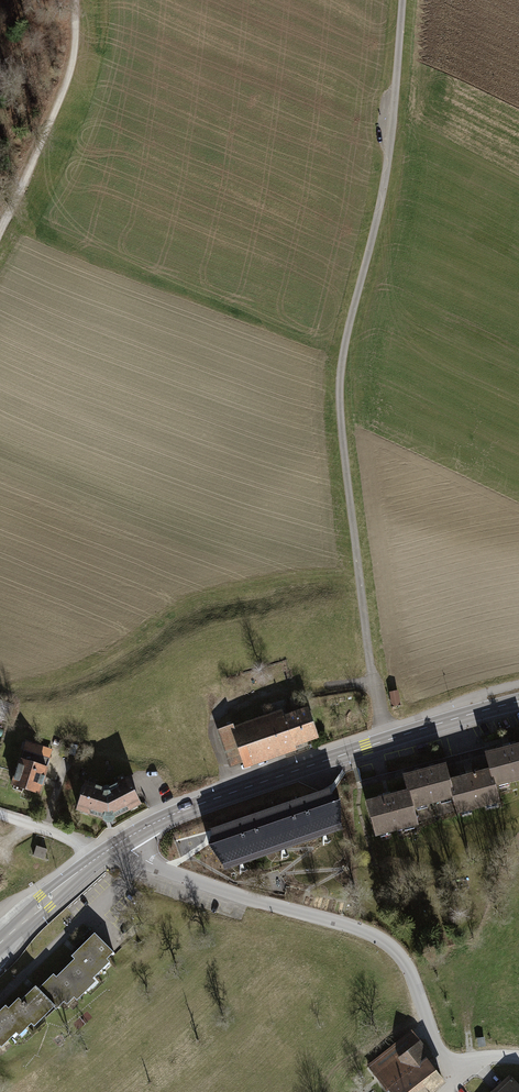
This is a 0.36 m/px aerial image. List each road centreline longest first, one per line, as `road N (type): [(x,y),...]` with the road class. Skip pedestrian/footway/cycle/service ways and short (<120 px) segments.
road 1 (track): [(401,0),(387,165),(340,402),(368,652),(389,739)]
road 2 (unclassified): [(123,840),(158,867),(385,944),(402,959),(443,1060),(518,1058)]
road 3 (secondary): [(518,701),(222,796),(123,840)]
road 4 (track): [(0,232),(73,61),(74,0)]
road 5 (secondary): [(123,840),(0,943)]

